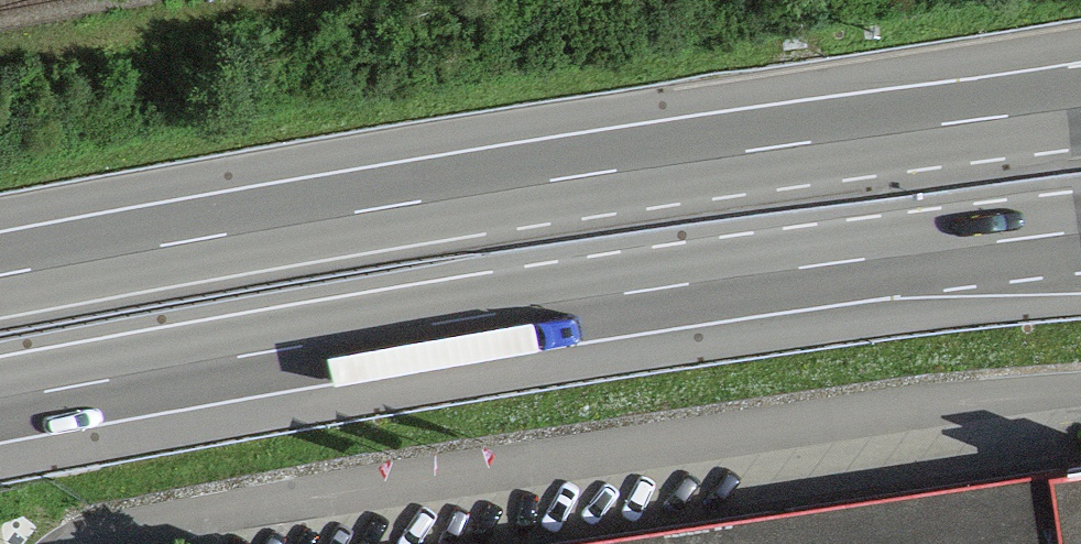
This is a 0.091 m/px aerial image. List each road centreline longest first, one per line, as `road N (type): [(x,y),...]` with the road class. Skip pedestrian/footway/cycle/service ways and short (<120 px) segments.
road 1 (motorway): [(0,406),(213,363),(1080,235)]
road 2 (motorway): [(1080,110),(904,129),(184,242),(0,279)]

